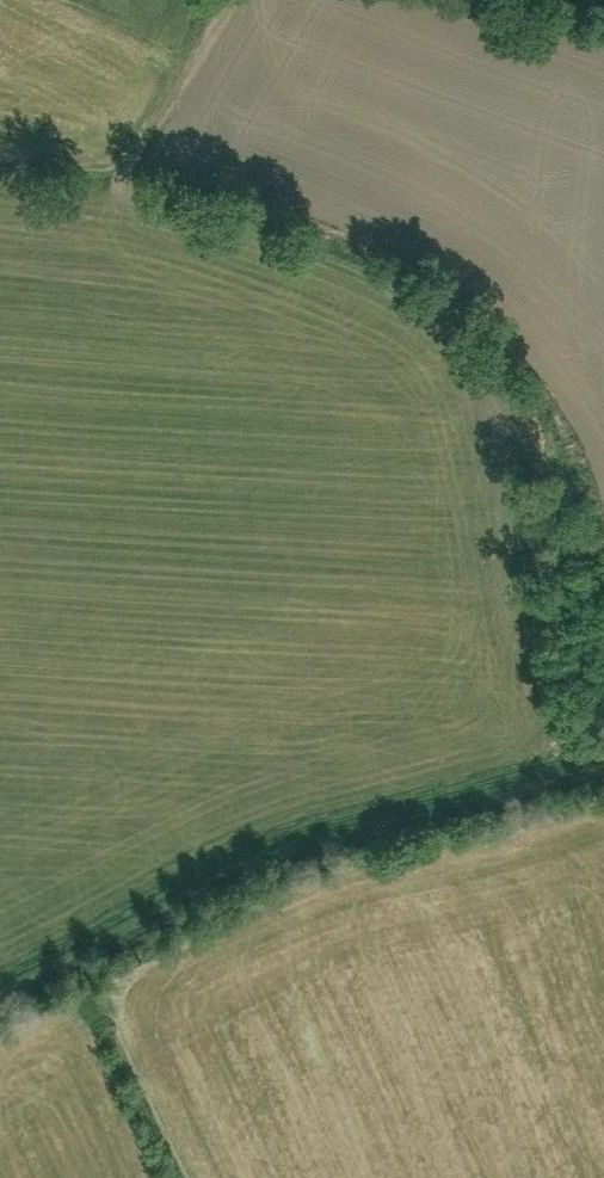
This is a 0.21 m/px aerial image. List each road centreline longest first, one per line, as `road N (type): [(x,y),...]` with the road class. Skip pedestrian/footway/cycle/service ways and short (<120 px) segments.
road 1 (track): [(226,0),(124,174),(128,196),(157,215)]

